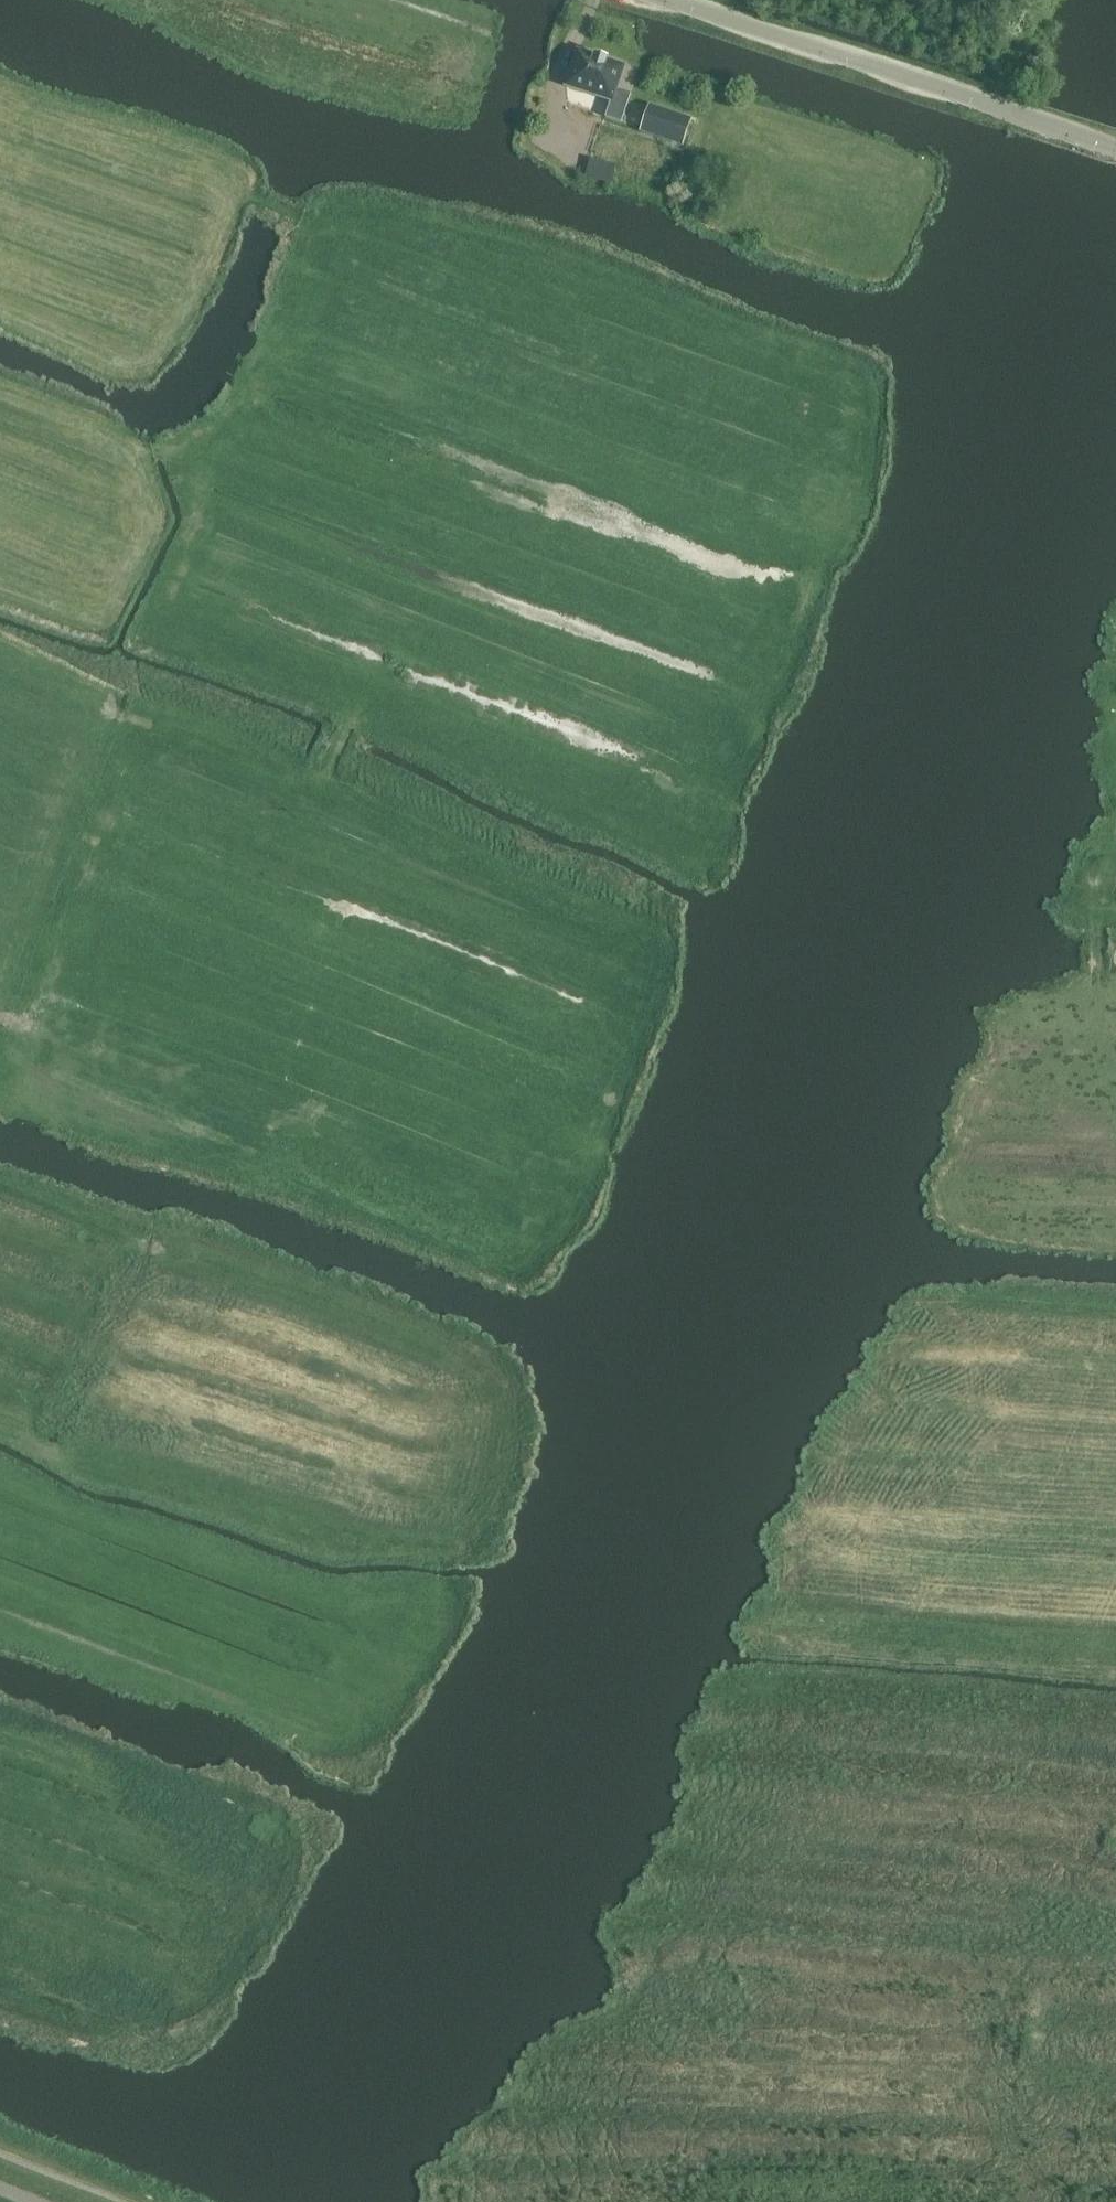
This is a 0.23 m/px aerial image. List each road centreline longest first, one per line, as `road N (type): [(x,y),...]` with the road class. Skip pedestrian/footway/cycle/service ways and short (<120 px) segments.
road 1 (tertiary): [(676,0),(1115,149)]

